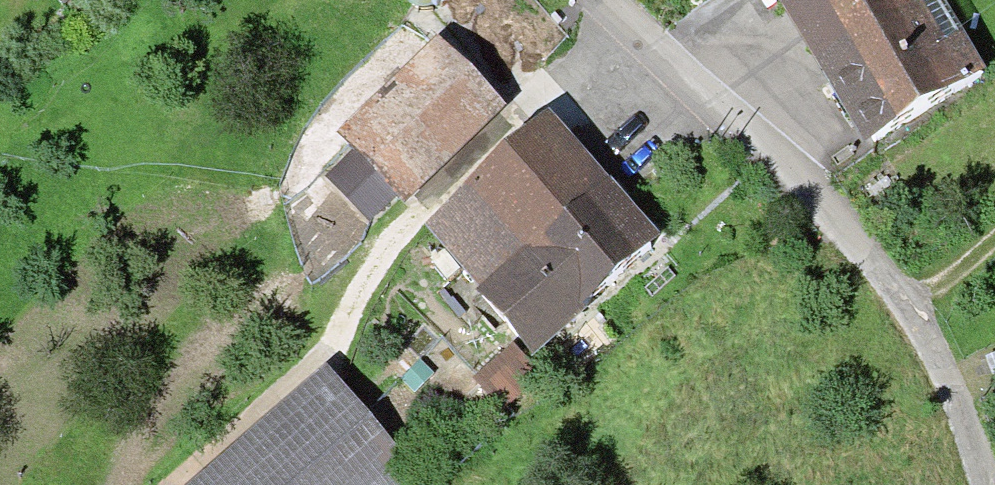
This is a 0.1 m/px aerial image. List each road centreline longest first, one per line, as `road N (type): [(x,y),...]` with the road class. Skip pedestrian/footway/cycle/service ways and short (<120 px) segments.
road 1 (residential): [(600,0),(838,212),(915,315),(987,484)]

